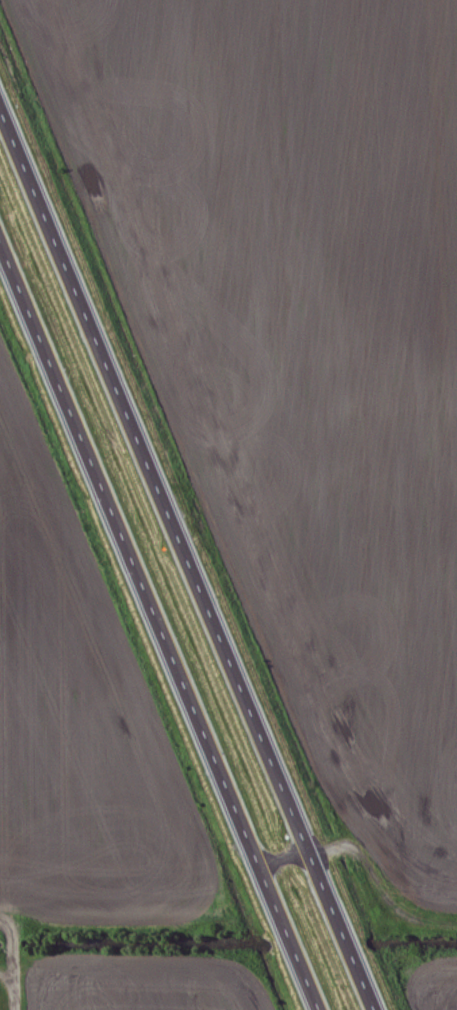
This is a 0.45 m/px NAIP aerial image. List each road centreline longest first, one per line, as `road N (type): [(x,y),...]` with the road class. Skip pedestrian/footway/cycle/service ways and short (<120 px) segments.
road 1 (trunk): [(386,1009),(0,93)]
road 2 (trunk): [(0,242),(325,1009)]

